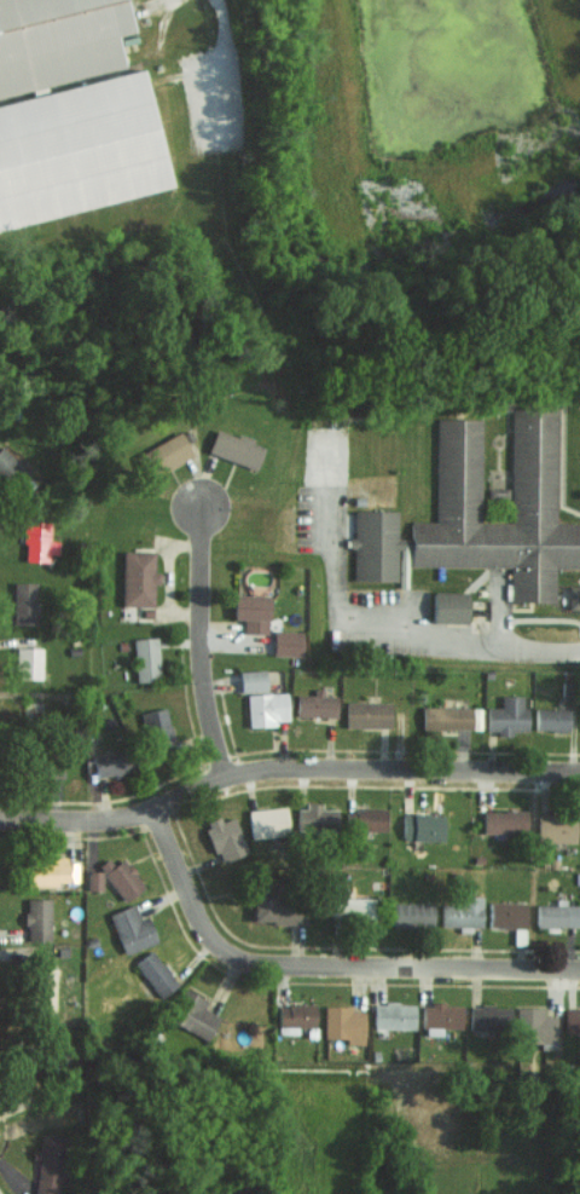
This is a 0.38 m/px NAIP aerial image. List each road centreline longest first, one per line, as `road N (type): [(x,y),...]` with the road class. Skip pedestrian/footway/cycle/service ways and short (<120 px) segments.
road 1 (residential): [(579,969),(370,968),(230,956),(199,928),(170,882),(163,820)]
road 2 (residential): [(579,766),(221,777),(170,806),(163,820)]
road 3 (residential): [(221,777),(196,665),(198,500)]
road 4 (residential): [(163,820),(0,820)]

